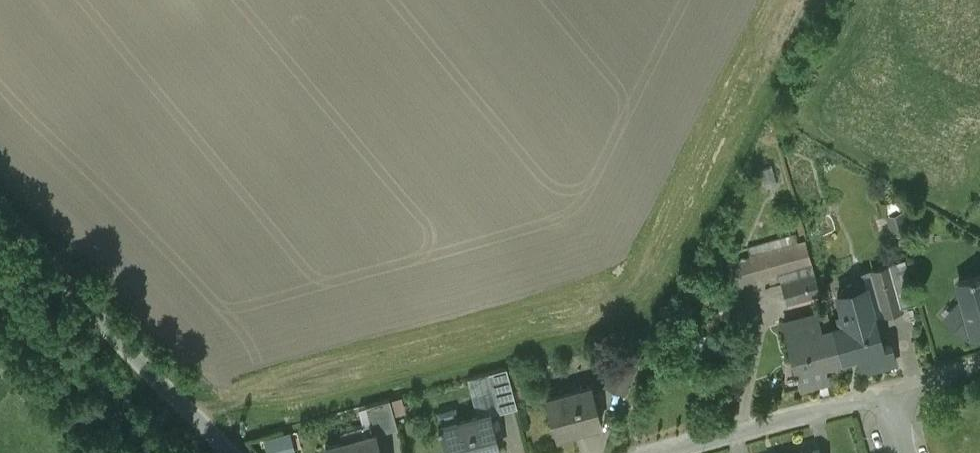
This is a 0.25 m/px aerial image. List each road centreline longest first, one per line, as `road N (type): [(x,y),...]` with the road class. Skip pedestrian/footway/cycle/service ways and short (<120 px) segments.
road 1 (unclassified): [(0,204),(195,418)]
road 2 (residential): [(667,452),(883,392)]

